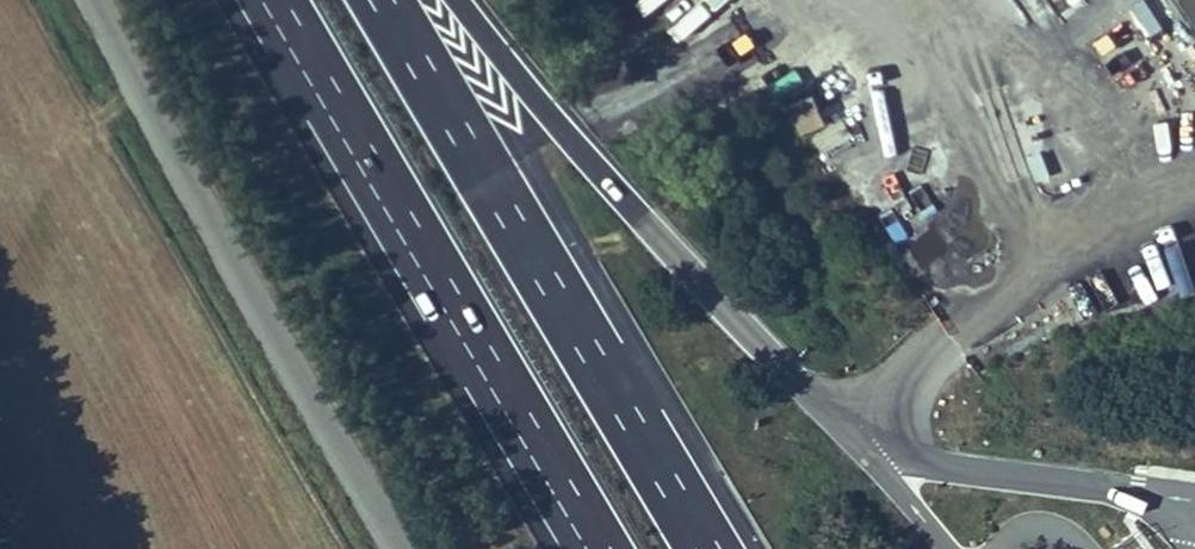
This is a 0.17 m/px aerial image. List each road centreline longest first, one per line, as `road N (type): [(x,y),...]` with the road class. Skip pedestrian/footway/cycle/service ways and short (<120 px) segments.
road 1 (motorway): [(712,548),(383,0)]
road 2 (motorway): [(276,0),(600,548)]
road 3 (motorway): [(846,434),(612,188),(462,0)]

